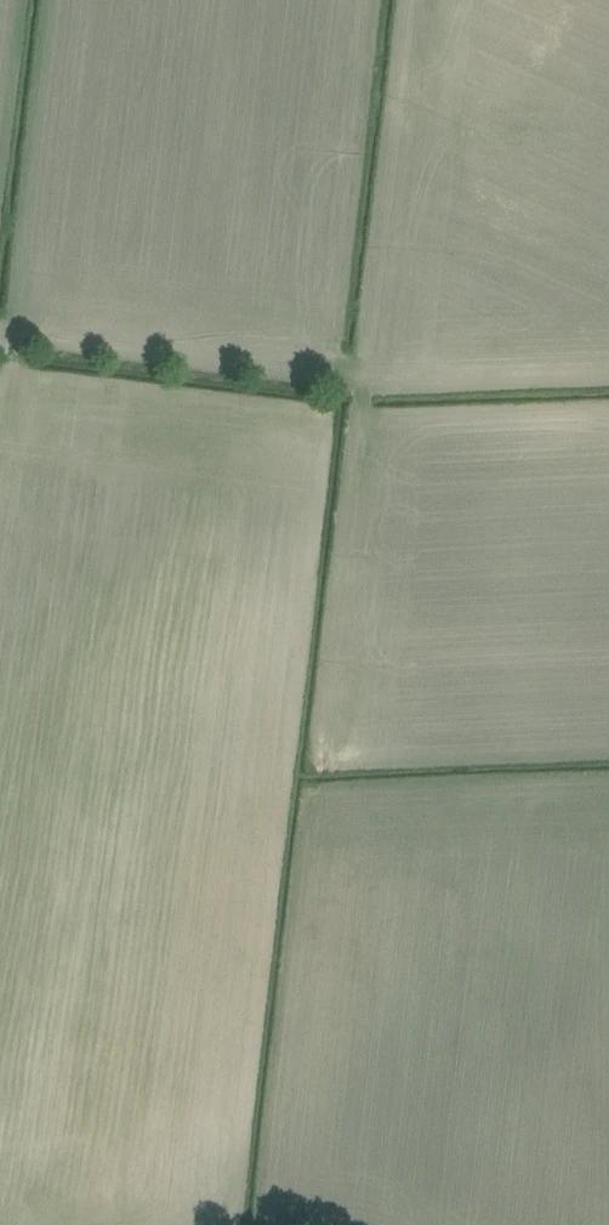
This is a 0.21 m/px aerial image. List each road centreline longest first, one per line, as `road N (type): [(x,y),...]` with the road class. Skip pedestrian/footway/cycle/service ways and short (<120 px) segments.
road 1 (track): [(0,329),(309,375)]

